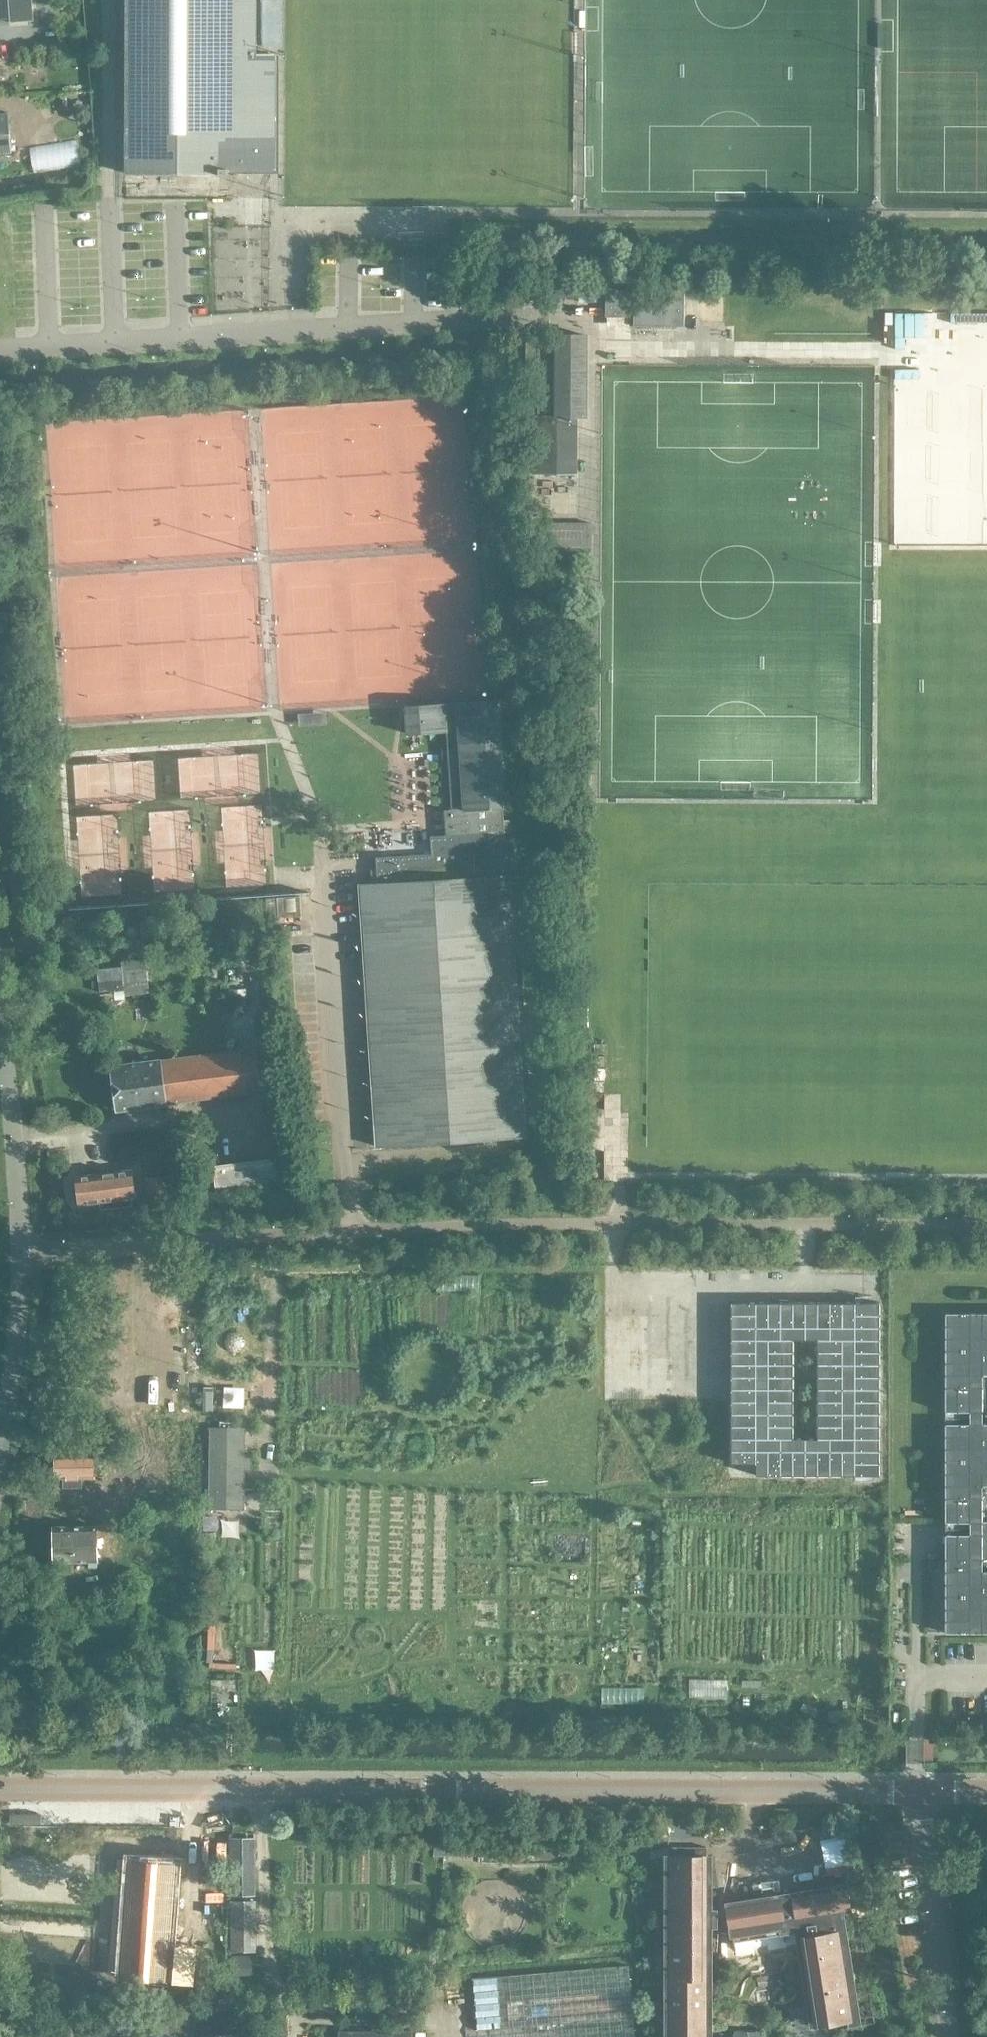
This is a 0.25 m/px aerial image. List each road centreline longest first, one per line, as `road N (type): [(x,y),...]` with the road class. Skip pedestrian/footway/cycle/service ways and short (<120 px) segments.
road 1 (unclassified): [(23,1244),(618,1218),(986,1236)]
road 2 (unclassified): [(0,1789),(918,1793)]
road 3 (unclassified): [(0,353),(594,317)]
road 4 (residential): [(918,1793),(948,2036)]
road 5 (unclassified): [(23,1244),(0,1006)]
road 6 (unclassified): [(0,1449),(23,1244)]

